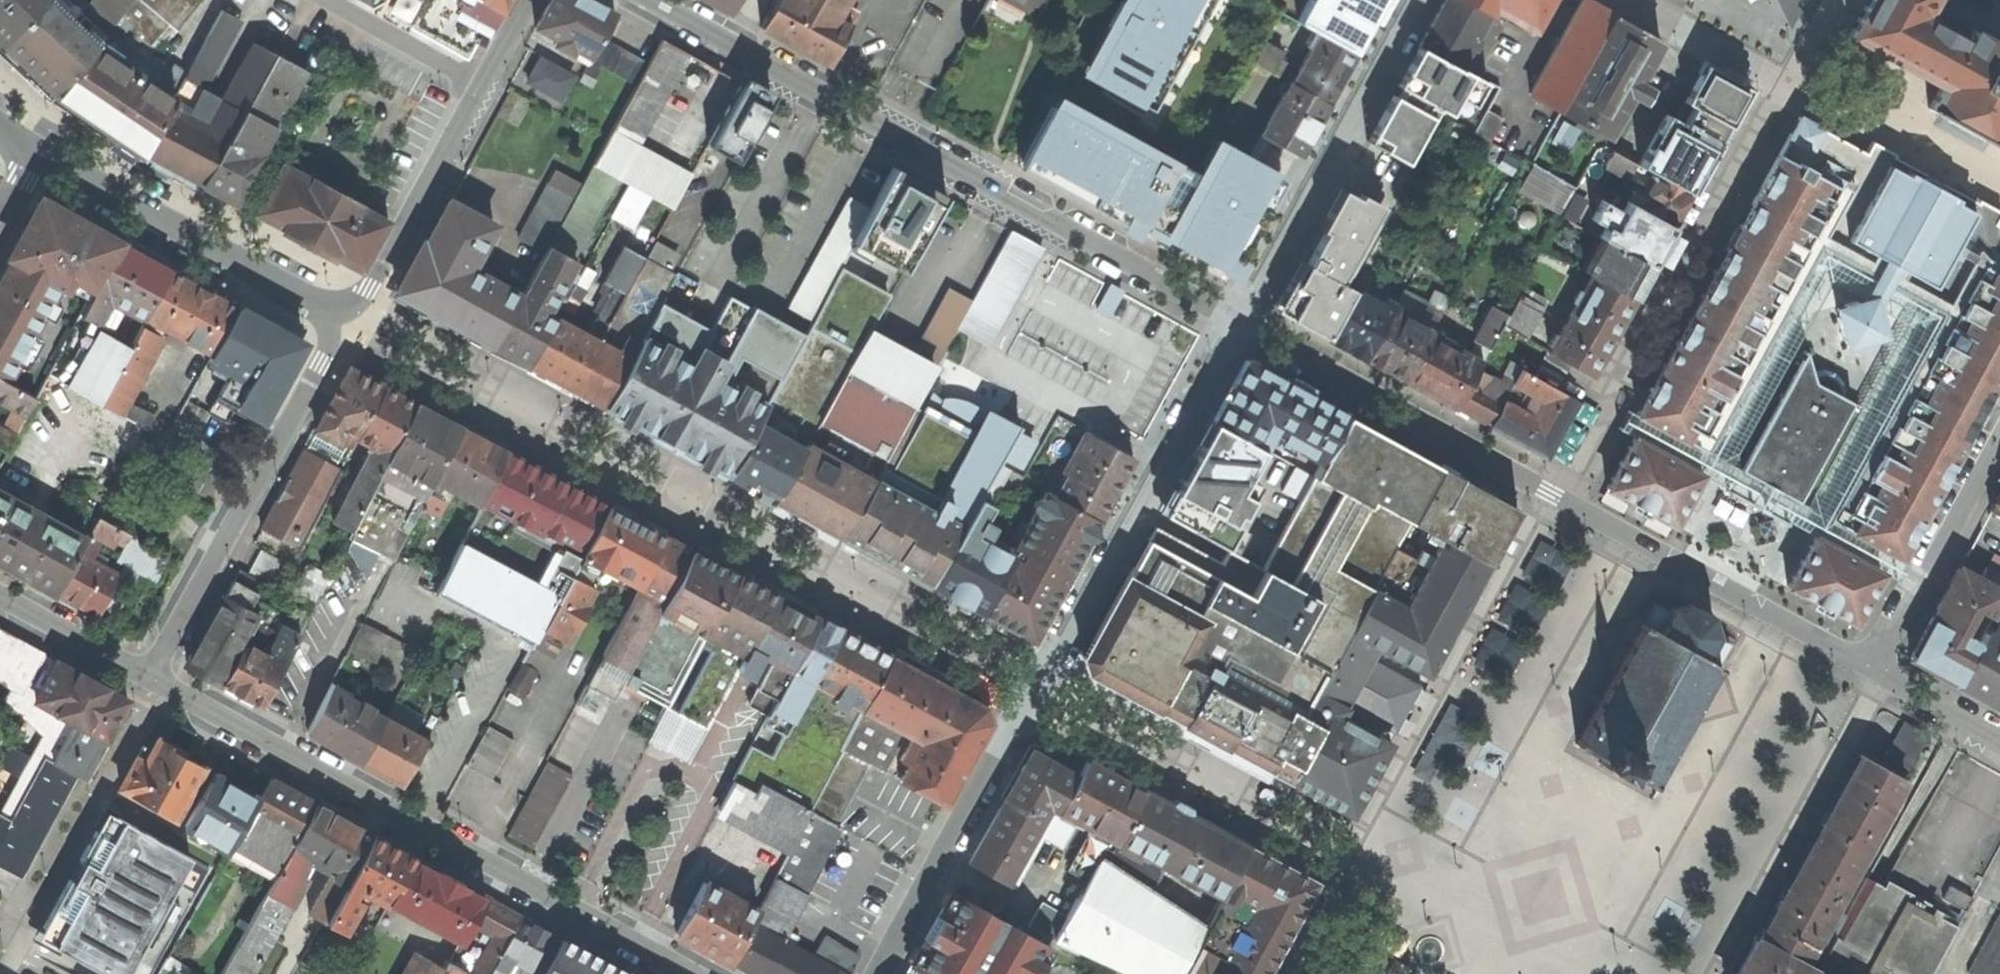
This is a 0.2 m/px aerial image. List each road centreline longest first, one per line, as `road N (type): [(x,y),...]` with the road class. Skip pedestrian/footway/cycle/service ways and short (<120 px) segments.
road 1 (residential): [(1879,666),(1277,336)]
road 2 (residential): [(1210,299),(663,0)]
road 3 (residential): [(158,675),(705,973)]
road 4 (residential): [(1245,318),(1023,727)]
road 5 (residential): [(158,675),(329,362),(338,307)]
road 6 (residential): [(1417,0),(1245,318)]
road 7 (residential): [(338,307),(39,152)]
road 8 (residential): [(1023,727),(884,973)]
road 9 (residential): [(490,82),(378,286),(338,307)]
road 10 (residential): [(1999,438),(1879,666)]
road 11 (residential): [(0,590),(158,675)]
road 12 (residential): [(339,0),(490,82)]
road 13 (residential): [(1999,732),(1879,666)]

